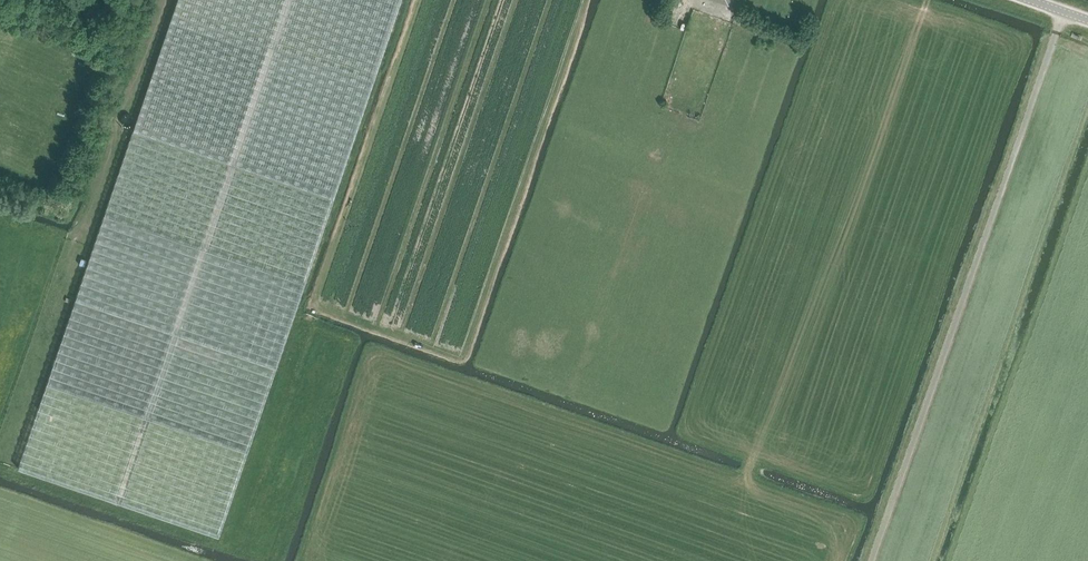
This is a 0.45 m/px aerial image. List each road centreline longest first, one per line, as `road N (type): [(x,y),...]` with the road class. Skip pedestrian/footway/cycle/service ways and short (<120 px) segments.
road 1 (track): [(875,560),(1066,13)]

